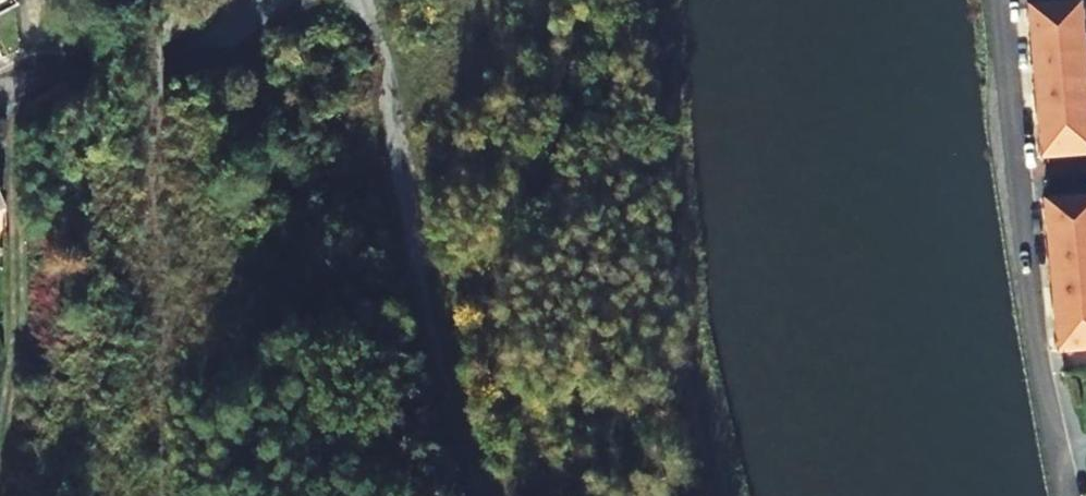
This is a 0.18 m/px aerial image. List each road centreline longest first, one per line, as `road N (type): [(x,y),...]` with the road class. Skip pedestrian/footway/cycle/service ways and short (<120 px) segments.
road 1 (track): [(365,0),(390,87),(414,266),(472,495)]
road 2 (residential): [(1066,495),(1016,218),(1004,0)]
road 3 (unclassified): [(259,0),(224,31),(164,59),(89,60)]

